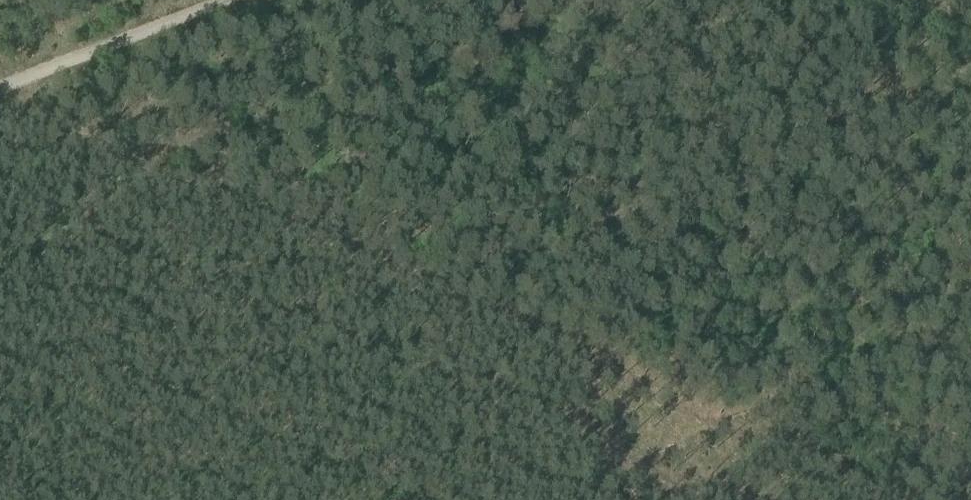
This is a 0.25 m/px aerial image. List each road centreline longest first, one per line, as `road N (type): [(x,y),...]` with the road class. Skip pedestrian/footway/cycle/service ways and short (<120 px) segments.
road 1 (track): [(0,89),(229,0)]

